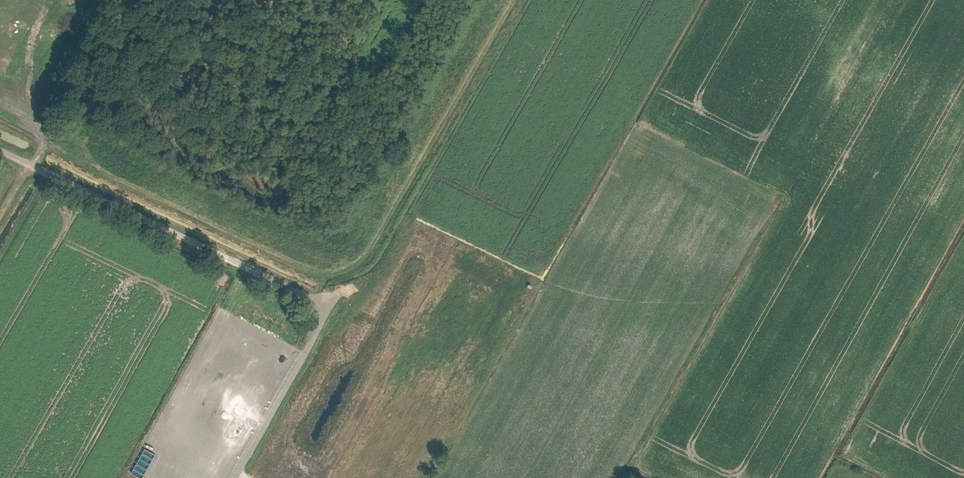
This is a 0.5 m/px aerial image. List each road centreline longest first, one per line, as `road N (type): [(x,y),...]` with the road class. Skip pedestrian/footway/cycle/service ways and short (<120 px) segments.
road 1 (unclassified): [(234,477),(313,339),(314,299),(0,151)]

